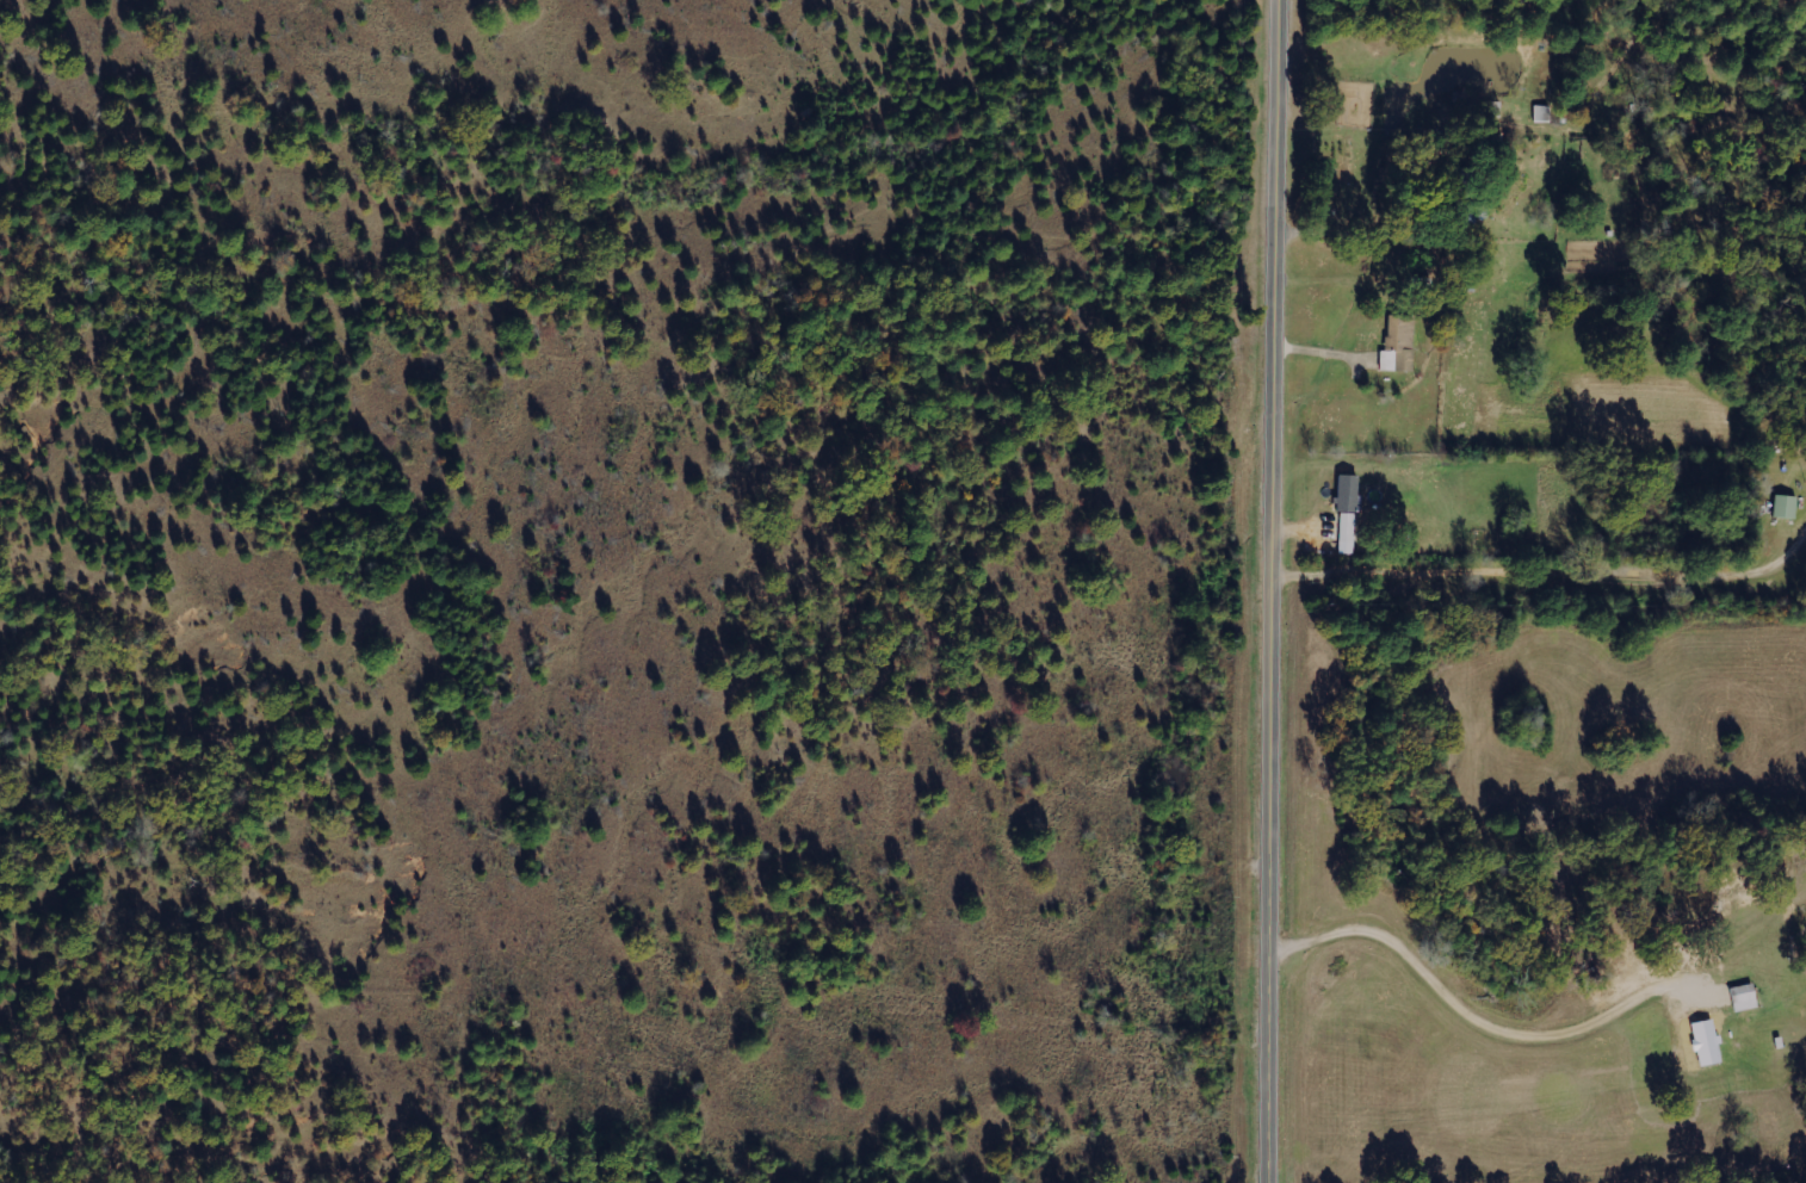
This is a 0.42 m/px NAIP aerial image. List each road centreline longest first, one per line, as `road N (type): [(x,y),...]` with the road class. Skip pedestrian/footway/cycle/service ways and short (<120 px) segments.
road 1 (tertiary): [(1267,1182),(1274,0)]

